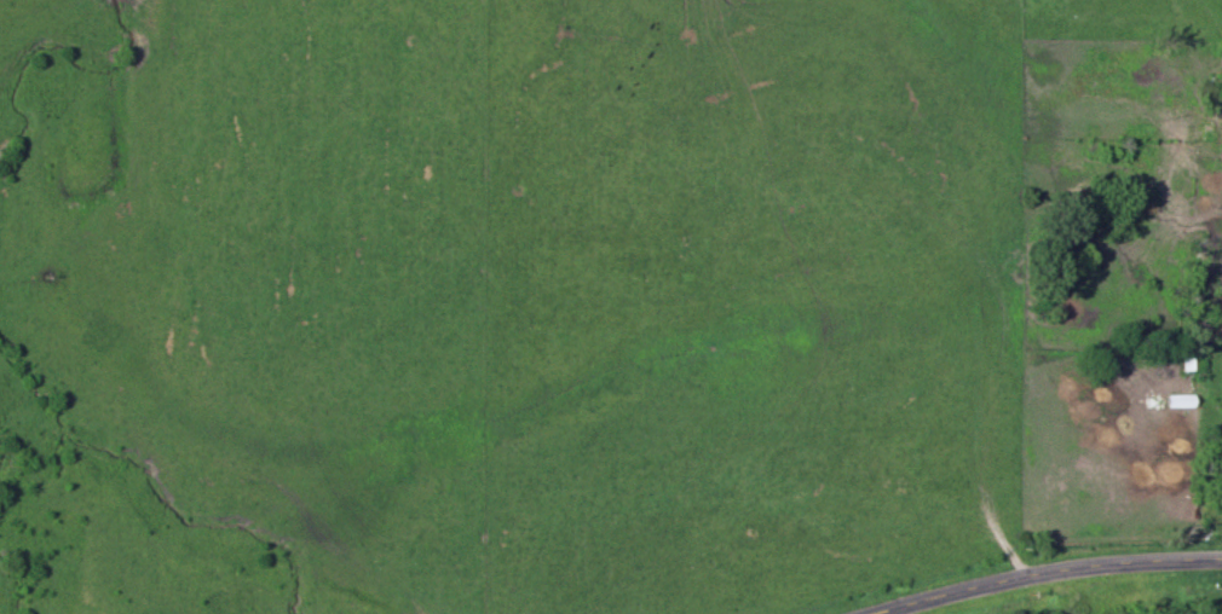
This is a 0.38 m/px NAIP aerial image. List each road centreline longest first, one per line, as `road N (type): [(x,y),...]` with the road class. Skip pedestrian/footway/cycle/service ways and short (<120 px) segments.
road 1 (tertiary): [(1221,558),(1039,572),(875,613)]

